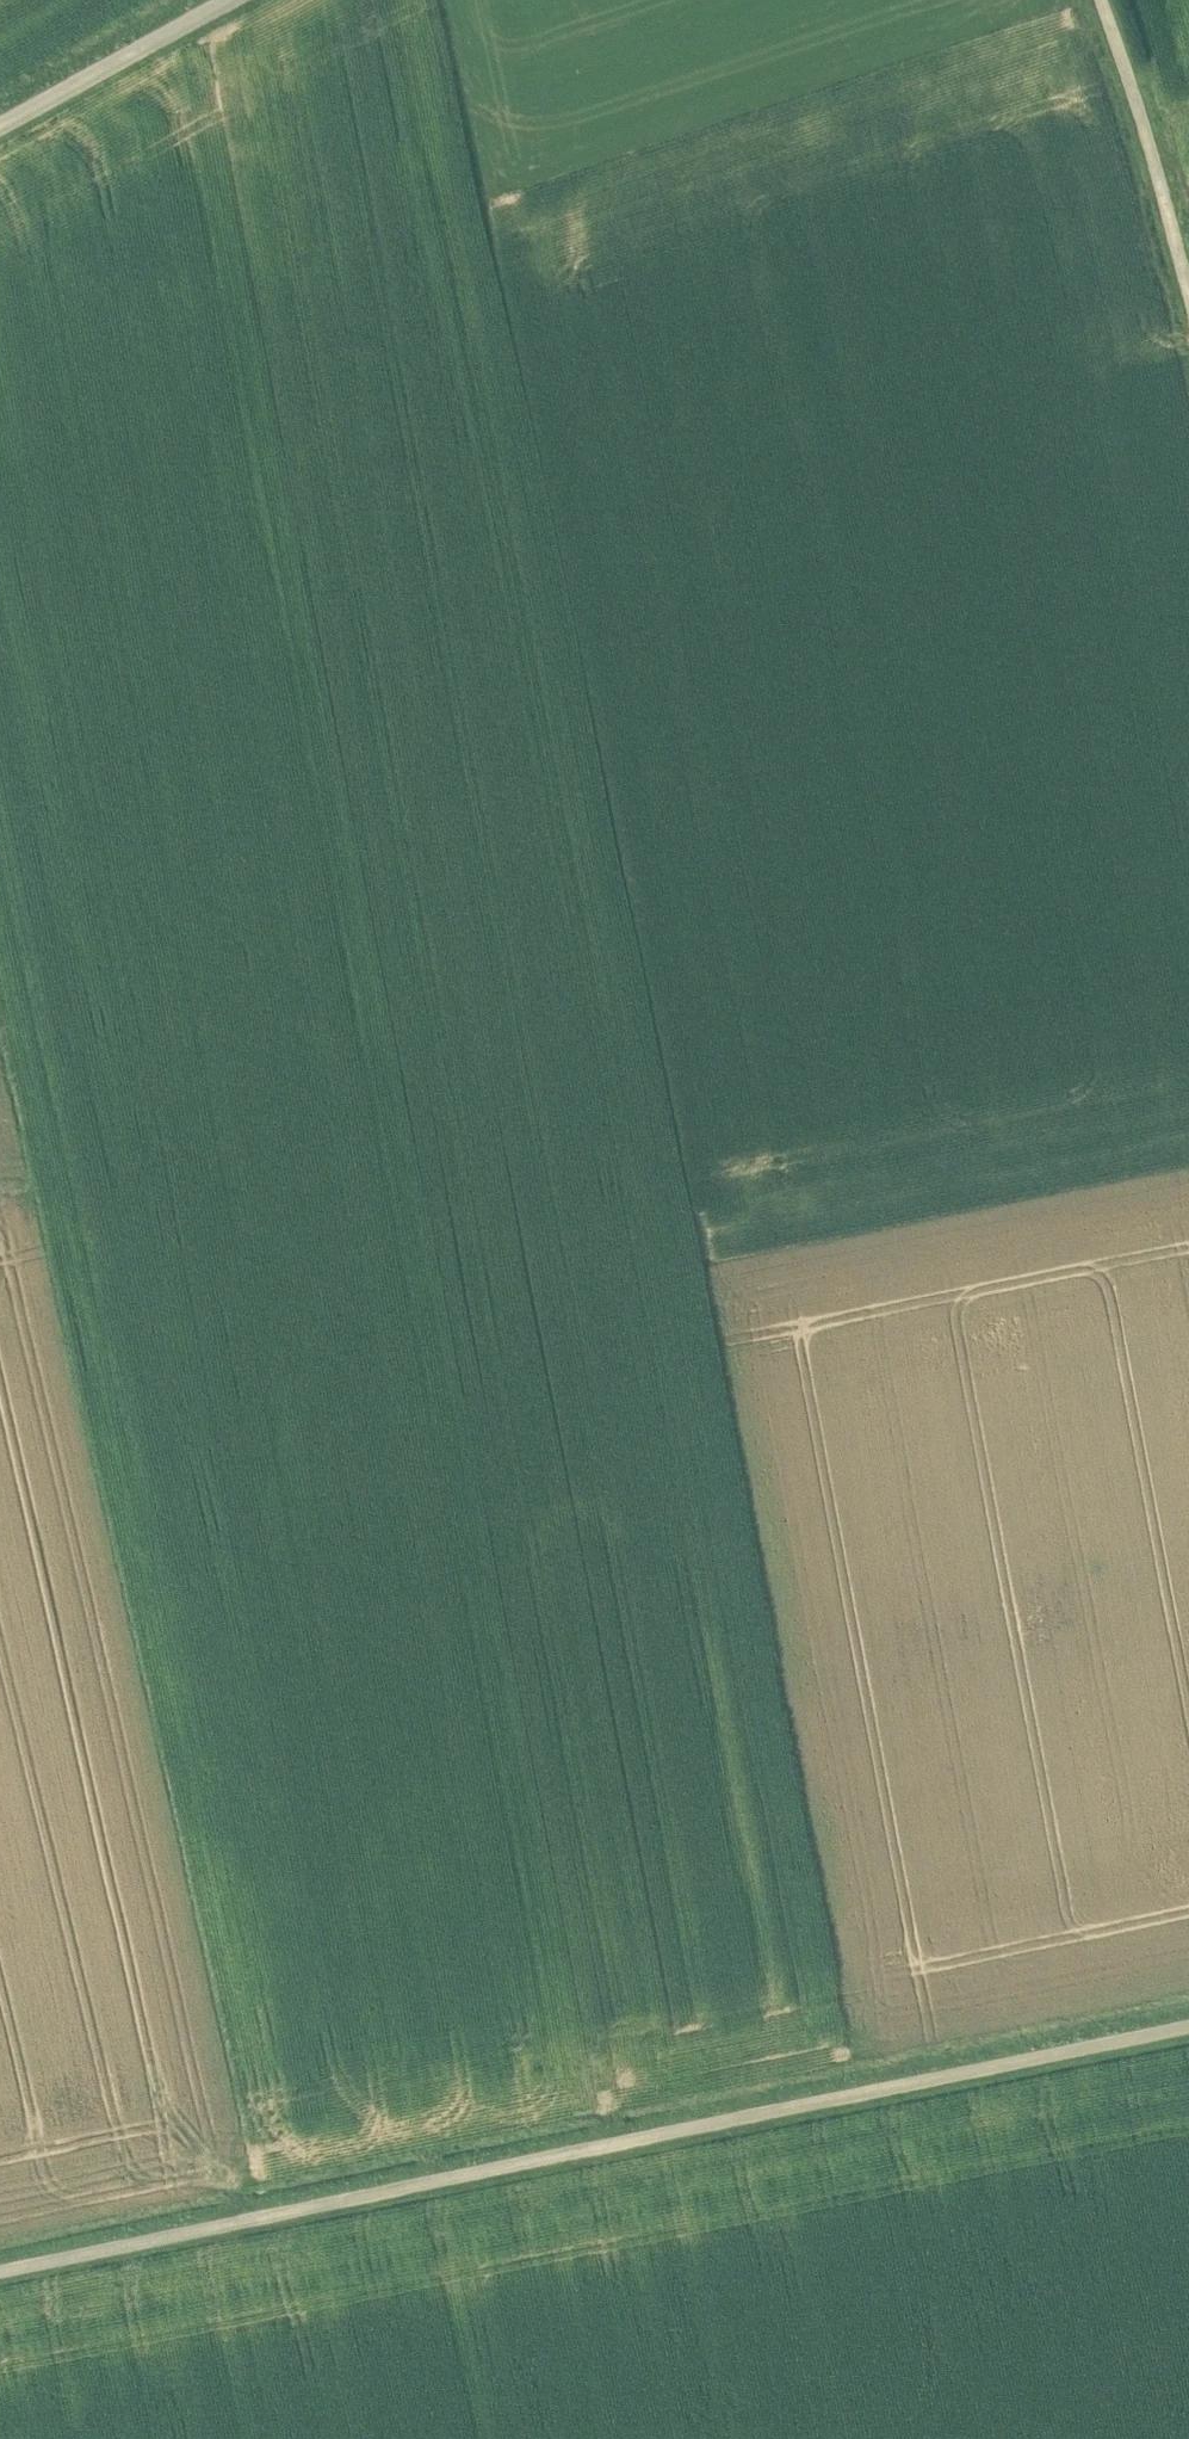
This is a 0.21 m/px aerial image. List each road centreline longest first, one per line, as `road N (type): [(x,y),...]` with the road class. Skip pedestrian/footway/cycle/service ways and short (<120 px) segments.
road 1 (unclassified): [(1188,2023),(0,2262)]
road 2 (unclassified): [(1188,290),(1102,0)]
road 3 (unclassified): [(224,0),(0,123)]

